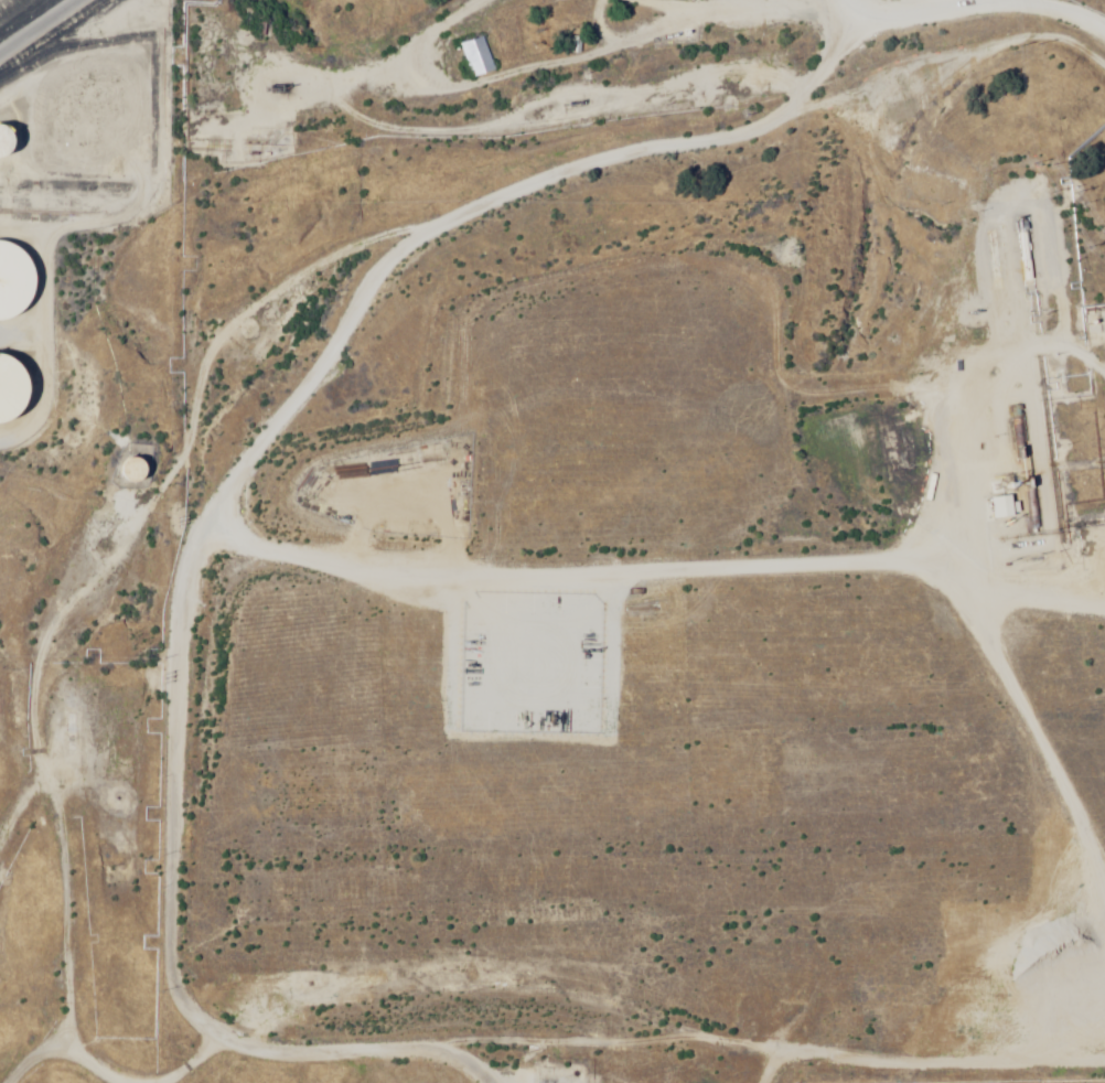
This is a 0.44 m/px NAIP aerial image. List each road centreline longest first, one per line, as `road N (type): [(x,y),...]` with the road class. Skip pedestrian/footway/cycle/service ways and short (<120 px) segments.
road 1 (track): [(320,1082),(155,1029),(92,971),(81,860),(109,610),(190,425),(266,325),(334,267),(630,157),(774,6),(879,11),(988,46),(1104,113)]
road 2 (track): [(1104,441),(1023,389),(931,354),(676,377),(583,308),(508,325),(329,592),(329,622),(601,773),(1104,1022)]
road 3 (track): [(886,358),(936,448),(937,569),(912,716),(797,1042),(630,1072),(438,1057),(410,1070)]
road 4 (track): [(143,529),(179,535),(277,587),(364,789),(345,865),(355,997),(318,1081)]
road 5 (track): [(833,947),(600,965),(463,998),(428,1027),(410,1070),(381,1082)]
road 6 (track): [(797,1042),(1093,1022)]
road 7 (track): [(212,1047),(207,1062),(163,1081),(112,1054),(51,1058),(14,1082)]
road 8 (track): [(364,789),(399,721),(410,667)]

